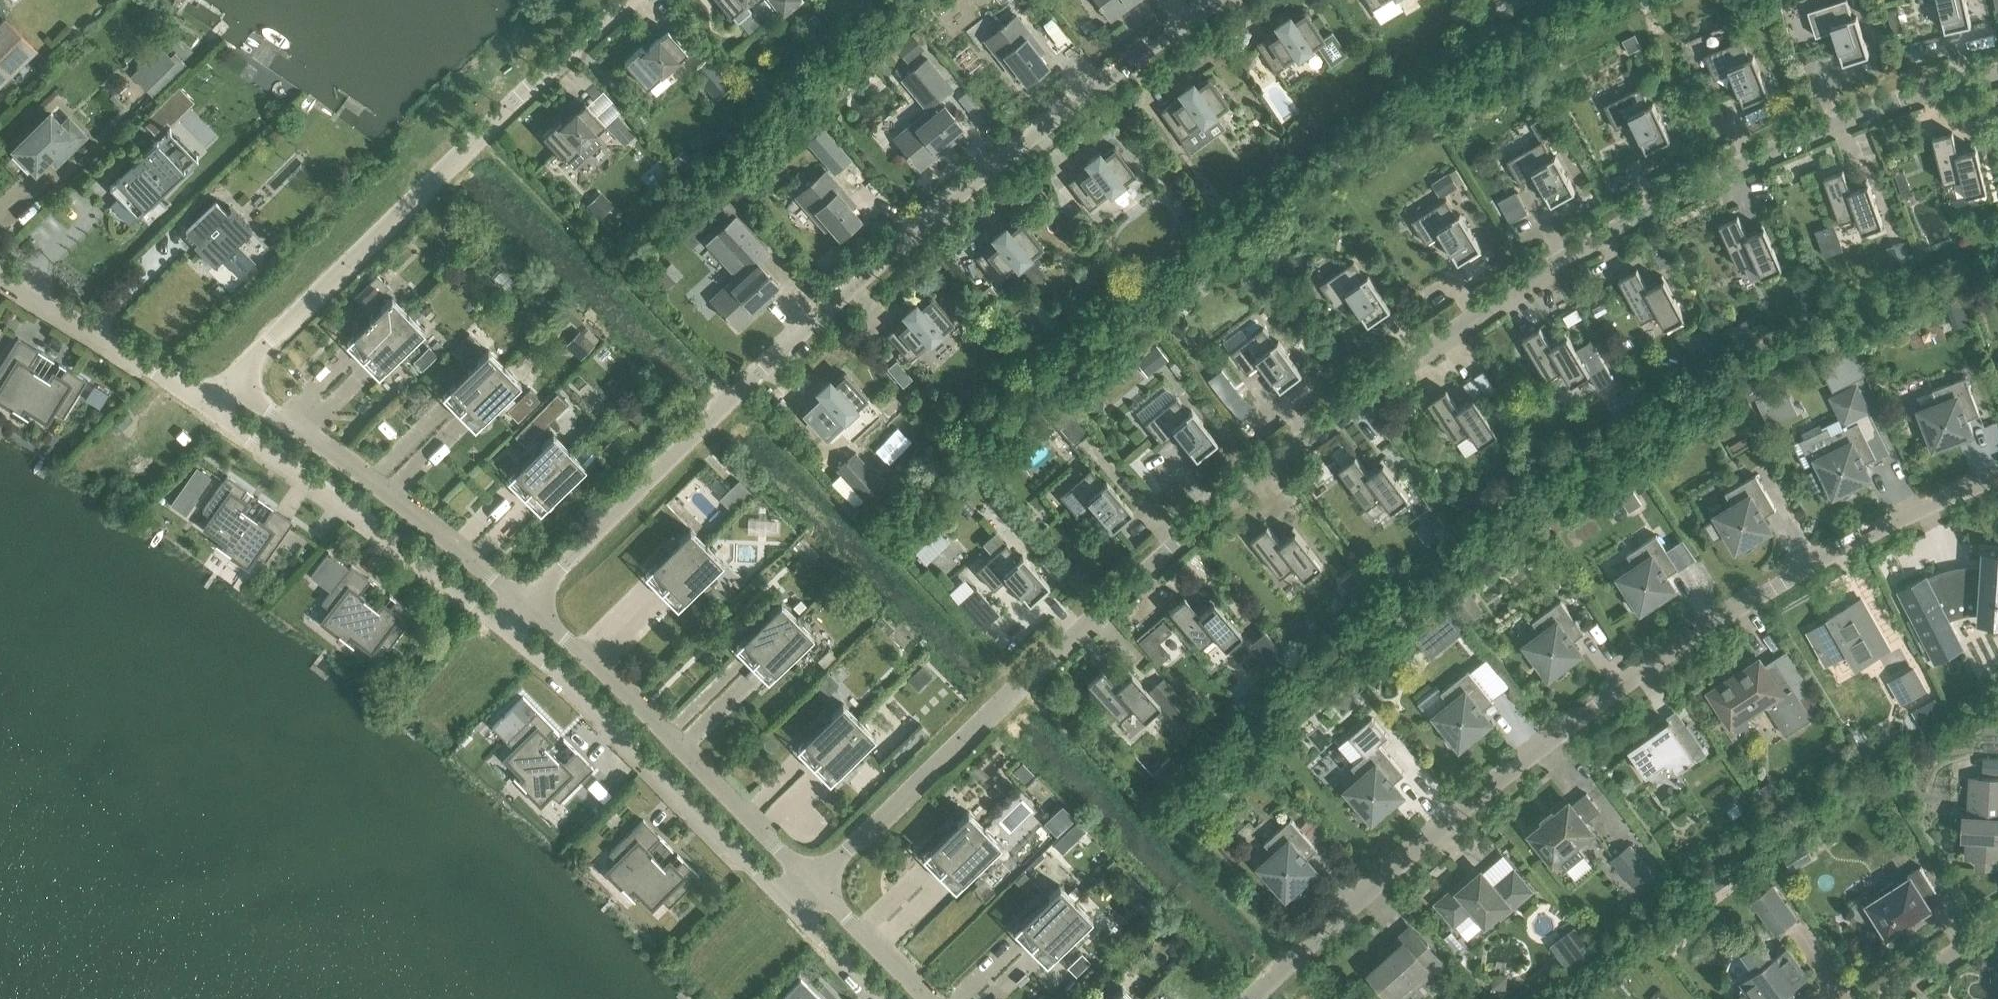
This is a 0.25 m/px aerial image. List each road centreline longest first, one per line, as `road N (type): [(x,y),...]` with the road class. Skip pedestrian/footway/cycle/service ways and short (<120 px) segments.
road 1 (residential): [(815,882),(1104,611),(1472,323),(1640,218),(1766,155),(1950,86),(1997,76)]
road 2 (residential): [(526,600),(786,346),(936,215),(1217,0)]
road 3 (residential): [(1258,998),(1550,741),(1662,666),(1997,480)]
road 4 (residential): [(232,385),(474,137),(628,0)]
road 5 (residential): [(815,882),(526,600)]
road 6 (residential): [(496,632),(785,910)]
road 7 (residential): [(526,600),(232,385)]
road 8 (residential): [(212,405),(496,632)]
road 9 (residential): [(212,405),(0,281)]
road 10 (residential): [(931,998),(815,882)]
road 11 (residential): [(785,910),(878,998)]
road 12 (residential): [(1892,998),(1997,926)]

